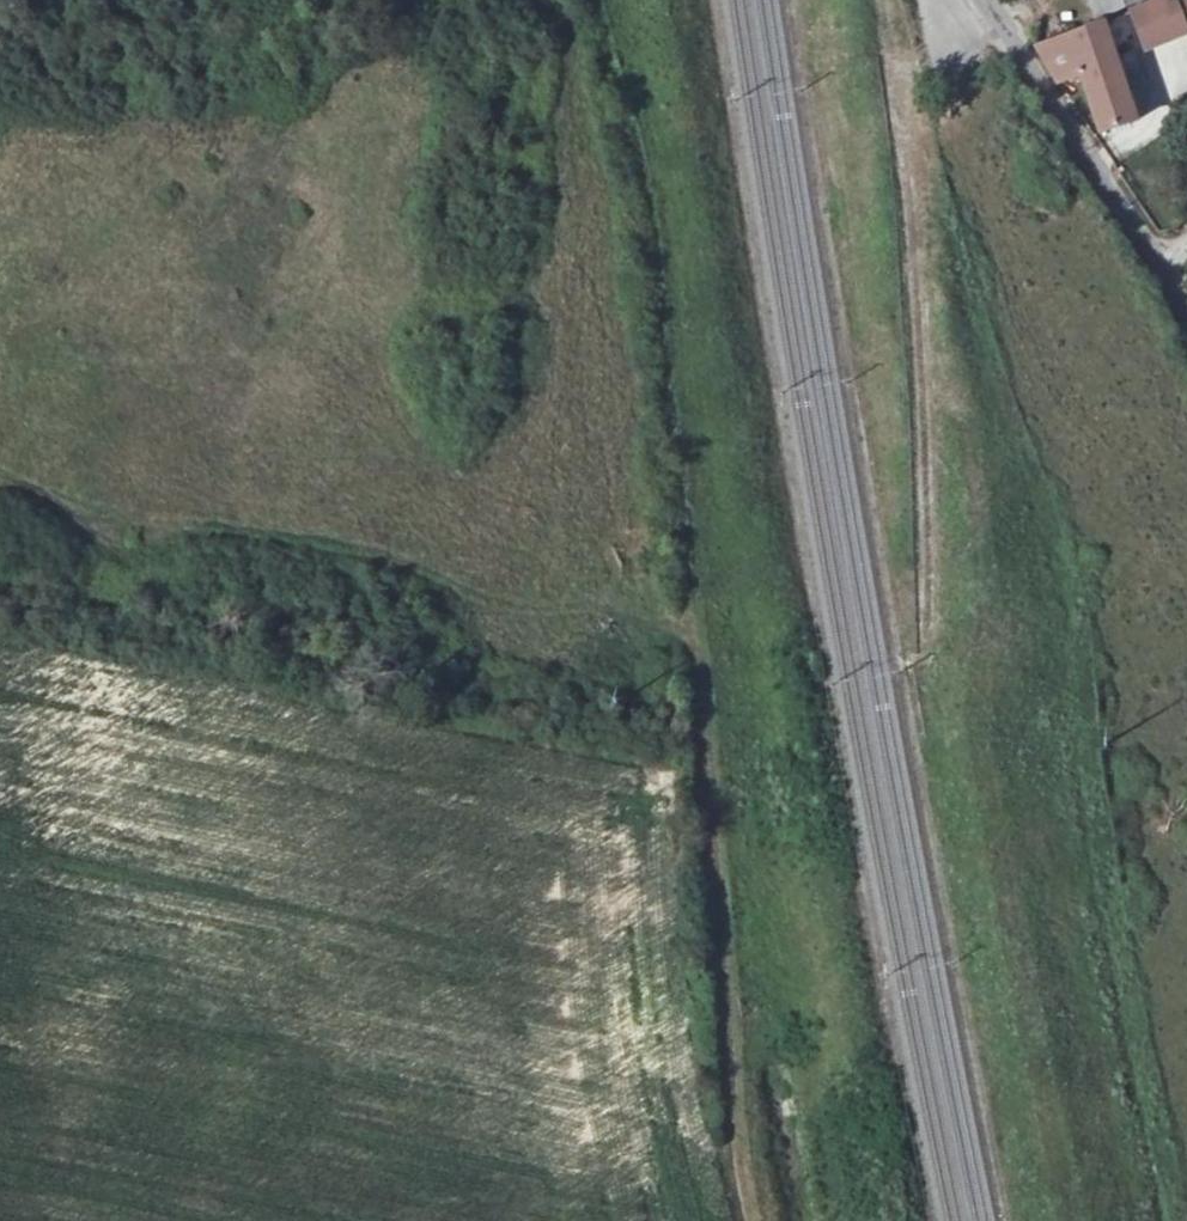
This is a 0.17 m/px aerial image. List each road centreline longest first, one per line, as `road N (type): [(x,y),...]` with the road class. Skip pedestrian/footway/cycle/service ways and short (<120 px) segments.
road 1 (residential): [(977,0),(1186,306)]

